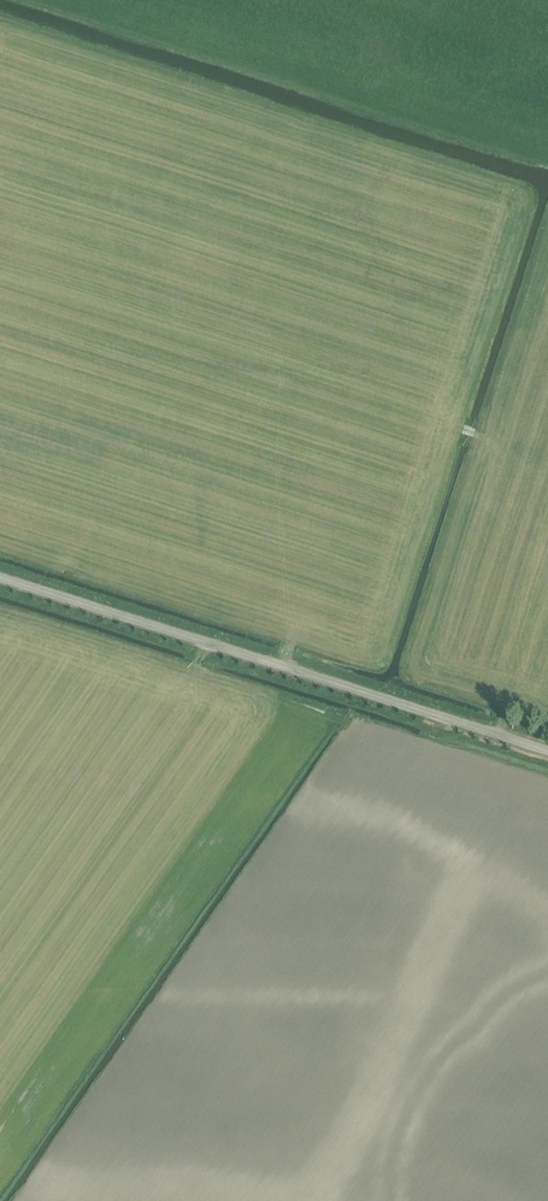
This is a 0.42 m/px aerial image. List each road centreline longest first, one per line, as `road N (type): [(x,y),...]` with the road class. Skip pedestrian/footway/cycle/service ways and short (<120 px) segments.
road 1 (unclassified): [(547,751),(0,579)]

